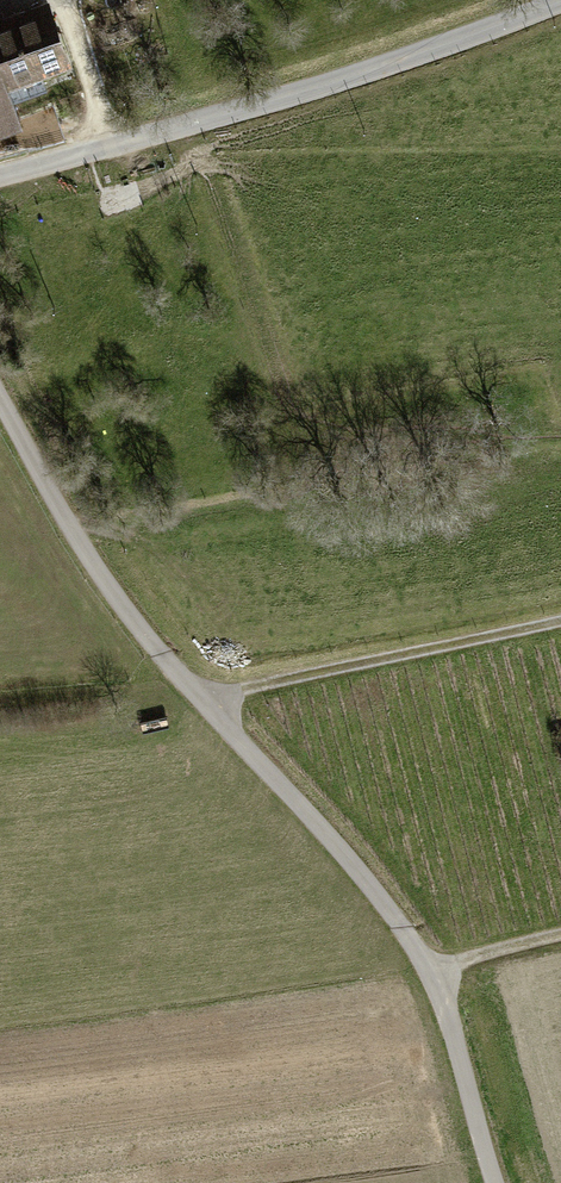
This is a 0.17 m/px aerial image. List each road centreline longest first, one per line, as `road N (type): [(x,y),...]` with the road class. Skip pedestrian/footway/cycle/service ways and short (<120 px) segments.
road 1 (residential): [(498,1182),(436,971),(393,907),(212,697),(139,626),(63,515),(0,390)]
road 2 (unclassified): [(0,180),(364,74),(557,0)]
road 3 (track): [(212,697),(560,616)]
road 4 (track): [(436,971),(560,933)]

